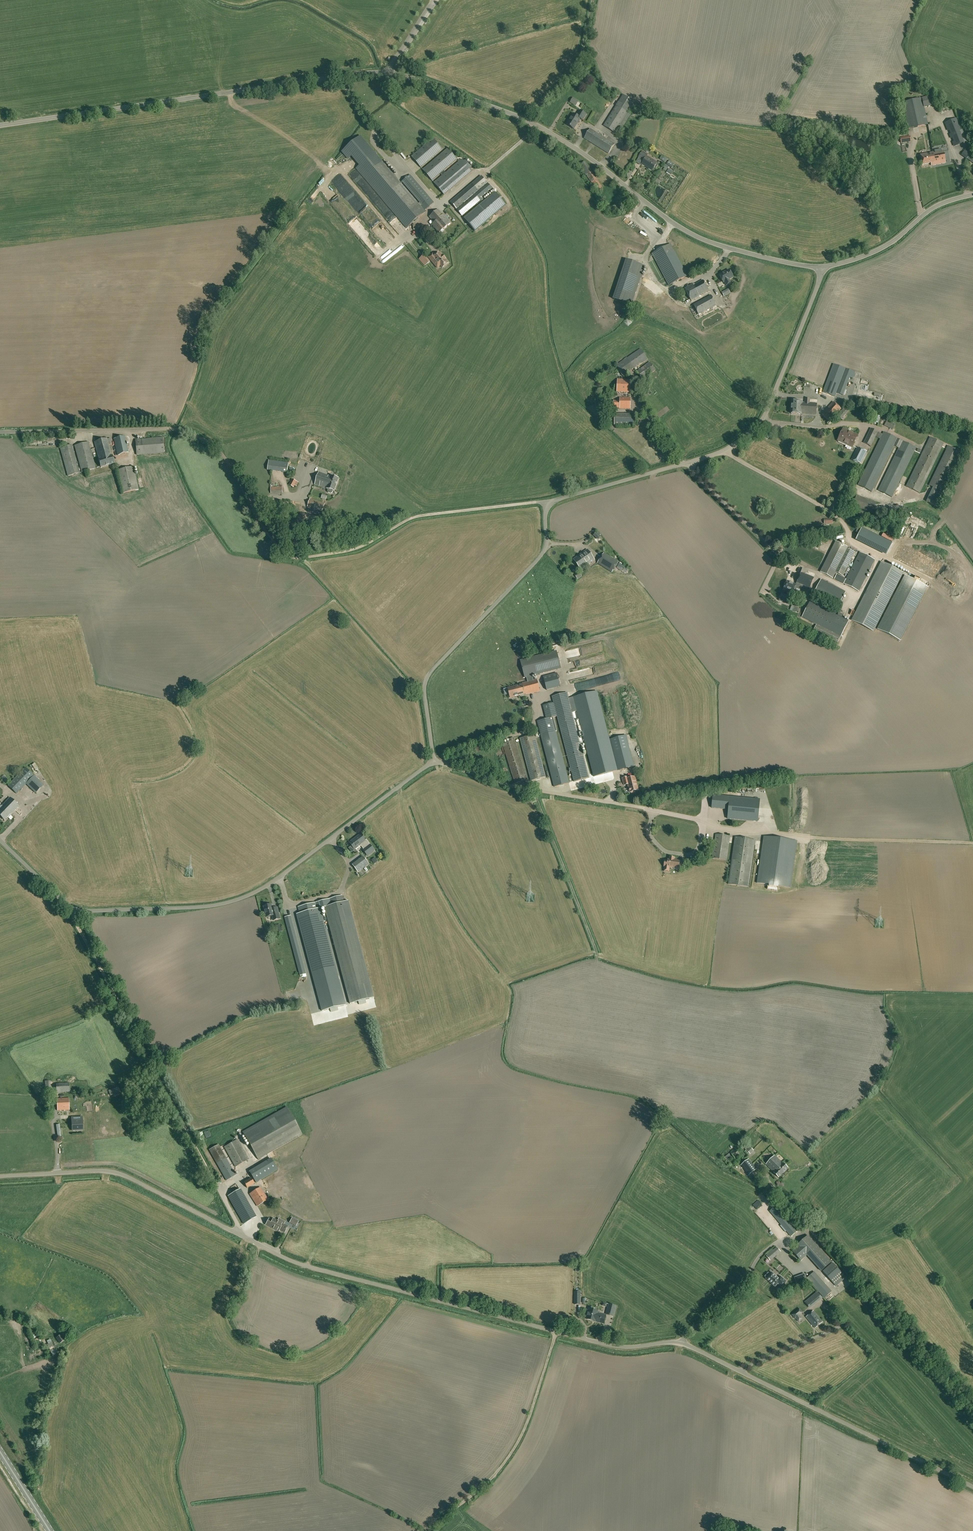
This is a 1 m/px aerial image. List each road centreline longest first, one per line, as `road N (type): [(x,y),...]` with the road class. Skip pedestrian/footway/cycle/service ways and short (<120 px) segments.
road 1 (unclassified): [(547,505),(421,516),(358,548),(295,558),(272,542),(221,453),(194,436),(0,433)]
road 2 (unclassified): [(738,1370),(680,1343),(611,1345),(308,1268),(239,1233)]
road 3 (unclassified): [(0,840),(78,911),(218,905),(270,884),(433,762)]
road 4 (unclassified): [(824,267),(702,238),(523,119),(386,73)]
road 5 (unclassified): [(547,505),(718,454),(749,435),(766,415),(824,267)]
road 6 (unclassified): [(771,833),(521,788),(433,762)]
road 7 (unclassified): [(0,124),(338,78)]
road 8 (track): [(74,909),(213,1179)]
road 9 (unclassified): [(433,762),(426,679),(544,551),(547,505)]
road 10 (unclassified): [(972,1487),(738,1370)]
road 11 (unclassified): [(239,1233),(113,1173),(0,1177)]
road 12 (track): [(557,1332),(518,1442),(432,1530)]
road 13 (track): [(771,833),(972,843)]
road 14 (unclassified): [(824,267),(878,250),(929,211),(972,195)]
road 15 (track): [(523,119),(573,67),(593,0)]

